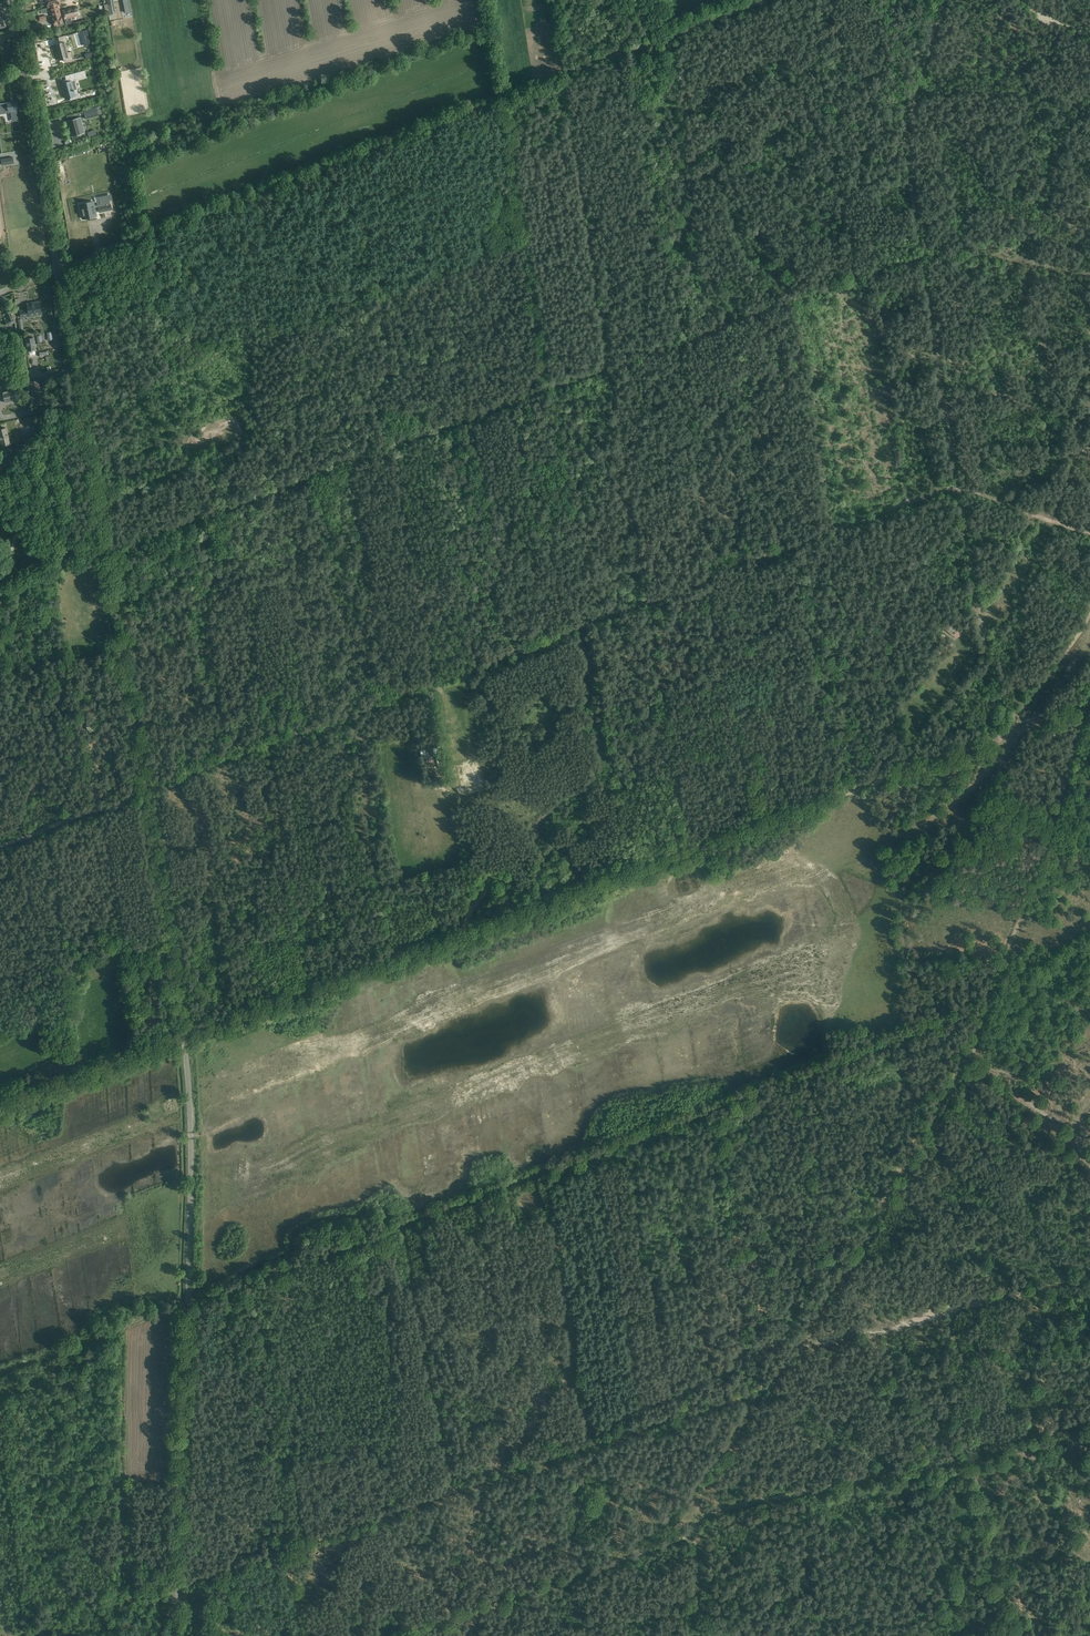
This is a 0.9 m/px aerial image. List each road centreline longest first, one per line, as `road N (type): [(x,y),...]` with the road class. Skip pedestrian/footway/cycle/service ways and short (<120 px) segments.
road 1 (track): [(183,1041),(1084,703)]
road 2 (track): [(1084,703),(1043,854),(968,1048),(792,1352),(692,1493),(695,1519)]
road 3 (track): [(986,1008),(163,1309)]
road 4 (unclassified): [(170,1635),(188,1076),(143,793)]
road 5 (track): [(256,750),(957,484)]
road 6 (track): [(768,1380),(112,1607)]
road 7 (track): [(103,553),(699,335)]
road 8 (track): [(55,270),(556,77)]
road 9 (unclassified): [(143,793),(55,270)]
road 10 (track): [(910,1149),(1072,1282),(792,1352)]
road 11 (track): [(695,1519),(727,1505),(1089,1435)]
road 12 (track): [(556,77),(759,0)]
road 13 (unclassified): [(55,270),(18,67)]
road 14 (track): [(163,1309),(0,1372)]
road 15 (track): [(968,1048),(1089,1161)]
road 16 (track): [(699,335),(852,278)]
road 17 (unclassified): [(0,847),(143,793)]
road 18 (track): [(952,1312),(978,1458)]
road 19 (track): [(143,793),(256,750)]

